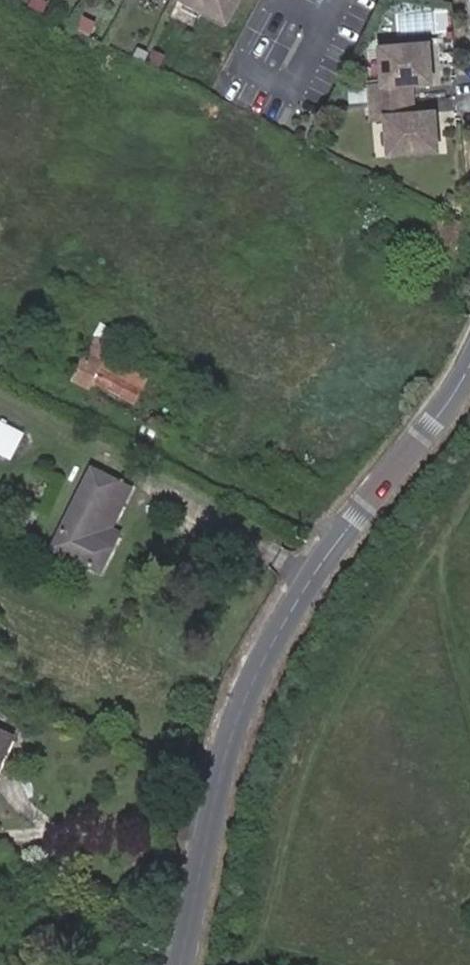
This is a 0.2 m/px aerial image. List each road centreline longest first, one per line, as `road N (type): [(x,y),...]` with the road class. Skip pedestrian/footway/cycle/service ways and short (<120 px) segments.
road 1 (residential): [(181,964),(247,696),(313,576),(469,370)]

